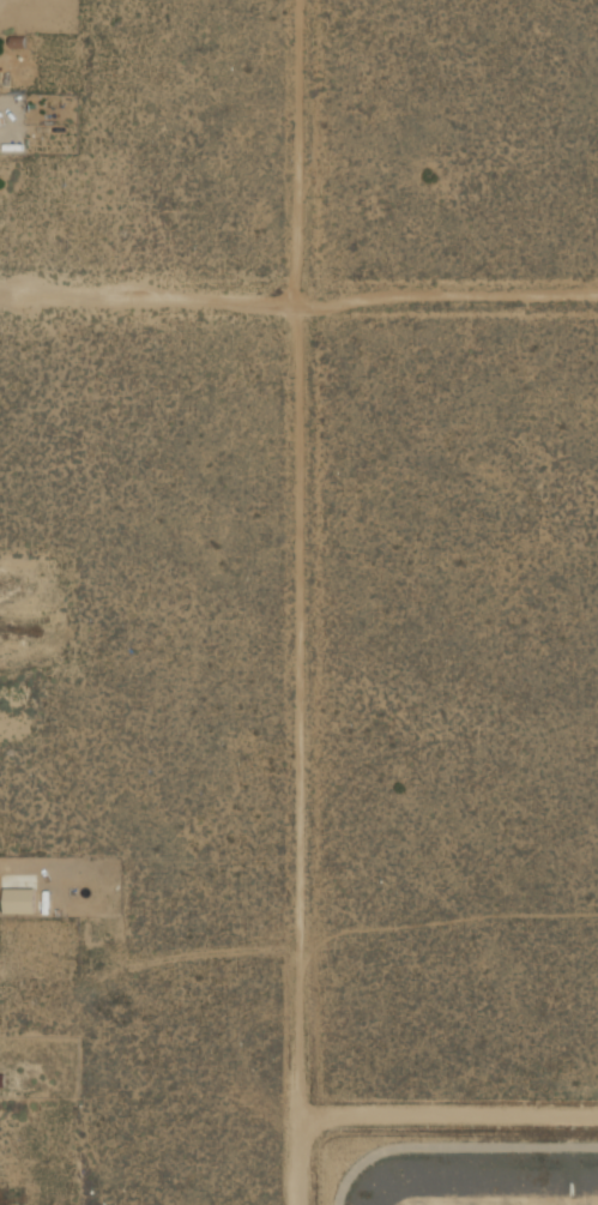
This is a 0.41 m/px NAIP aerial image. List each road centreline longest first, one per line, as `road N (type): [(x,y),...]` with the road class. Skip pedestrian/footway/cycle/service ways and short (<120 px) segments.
road 1 (residential): [(298,294),(298,1204)]
road 2 (residential): [(0,295),(597,295)]
road 3 (residential): [(299,0),(298,294)]

